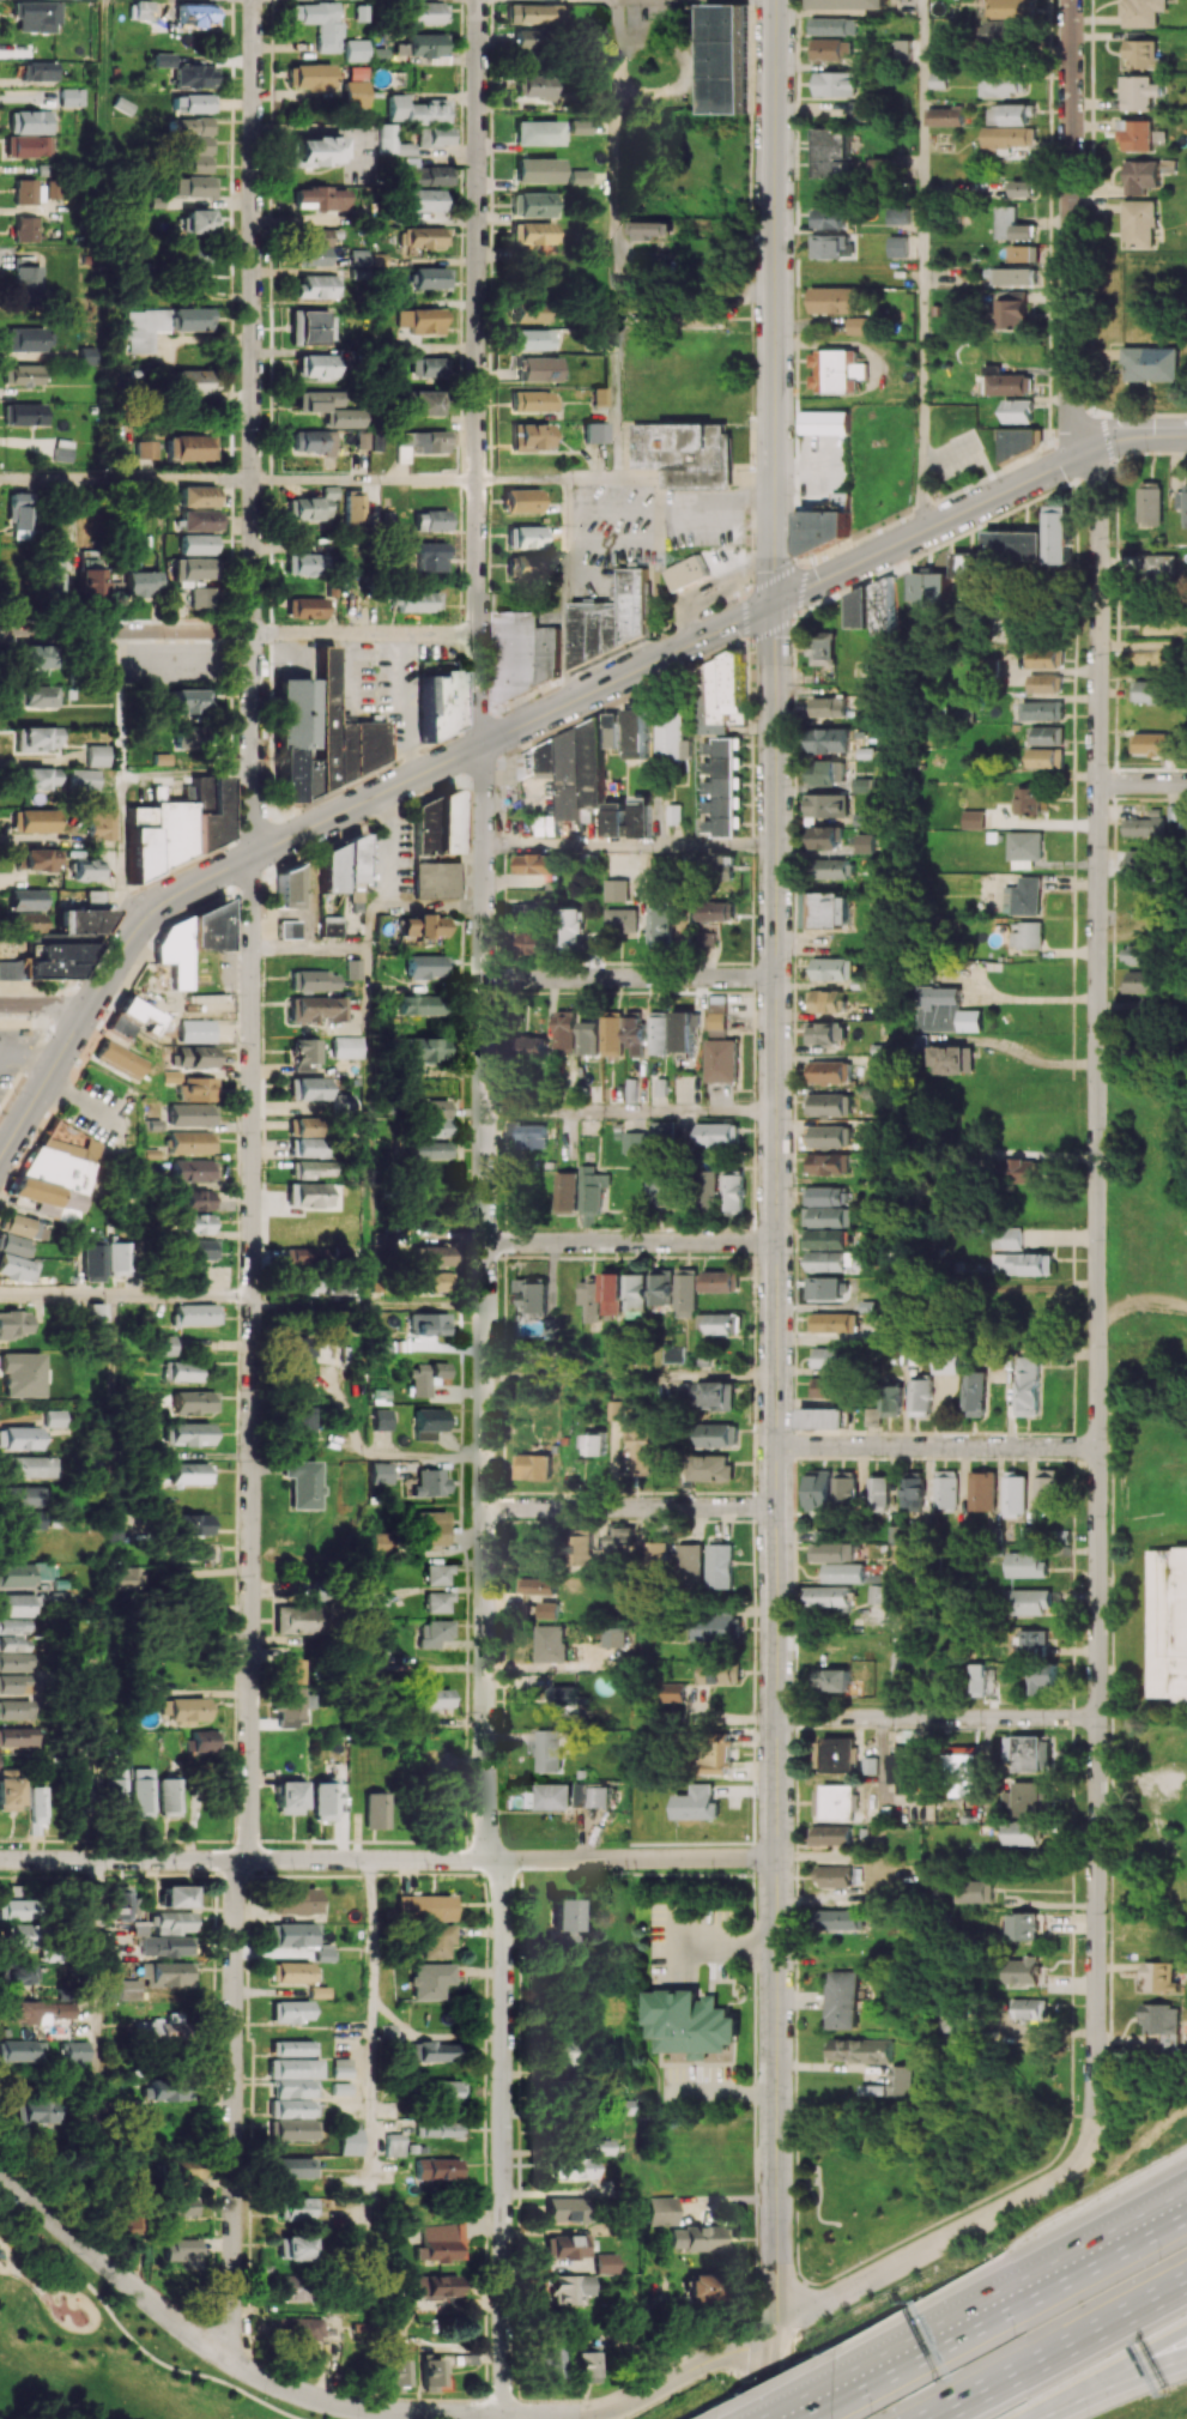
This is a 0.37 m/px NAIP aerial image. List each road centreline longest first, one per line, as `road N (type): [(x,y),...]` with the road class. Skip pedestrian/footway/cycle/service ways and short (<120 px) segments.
road 1 (residential): [(1085,2155),(1095,2124),(1096,1985),(1097,486),(1084,450)]
road 2 (residential): [(482,745),(486,1819),(496,1859)]
road 3 (residential): [(255,854),(253,1694),(244,1859)]
road 4 (secondary): [(775,604),(164,903),(127,944),(0,1158)]
road 5 (tertiary): [(775,604),(776,1507)]
road 6 (residential): [(776,2327),(601,2414),(404,2414),(350,2406),(234,2361),(0,2172)]
road 7 (residential): [(255,0),(255,854)]
road 8 (tertiary): [(776,1507),(776,2327)]
road 9 (residential): [(774,1859),(0,1859)]
road 10 (residential): [(480,0),(482,745)]
road 11 (tertiary): [(776,0),(775,604)]
road 12 (residential): [(496,1859),(507,1925),(504,2415)]
road 13 (residential): [(244,1859),(234,2361)]
road 14 (residential): [(478,634),(0,631)]
road 15 (residential): [(478,479),(0,479)]
road 16 (residential): [(1084,450),(1071,411),(1072,0)]
road 17 (secondary): [(1186,435),(1124,437),(1084,450),(775,604)]
road 18 (motorway): [(1186,2172),(835,2395)]
road 19 (motorway): [(1186,2211),(835,2395)]
road 20 (residential): [(1085,2155),(1060,2181),(776,2327)]
road 21 (residential): [(1097,1449),(775,1446)]
road 22 (residential): [(1097,1717),(775,1717)]
road 23 (motorway): [(926,2418),(1186,2276)]
road 24 (residential): [(776,1507),(485,1507)]
road 25 (residential): [(775,1241),(485,1242)]
road 26 (residential): [(775,978),(485,978)]
road 27 (residential): [(254,1295),(0,1294)]
road 28 (motorway): [(1023,2418),(1186,2327)]
road 29 (motorway): [(1031,2418),(1186,2357)]

